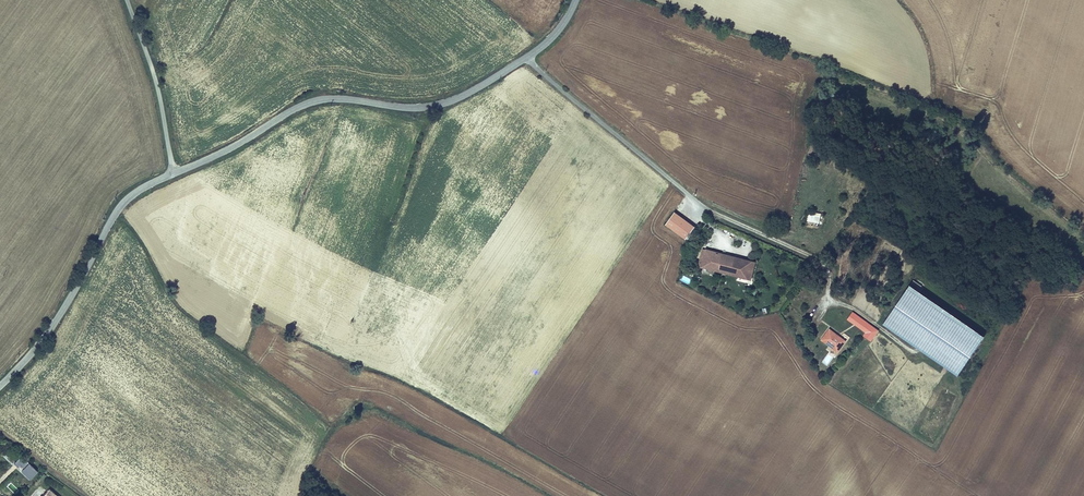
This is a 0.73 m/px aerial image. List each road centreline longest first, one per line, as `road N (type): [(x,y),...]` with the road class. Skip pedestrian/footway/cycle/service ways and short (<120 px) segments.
road 1 (tertiary): [(173,175),(320,100),(412,108),(455,100),(542,46),(575,0)]
road 2 (tertiary): [(0,386),(51,328),(119,207),(173,175)]
road 3 (unclassified): [(126,0),(154,73),(173,175)]

